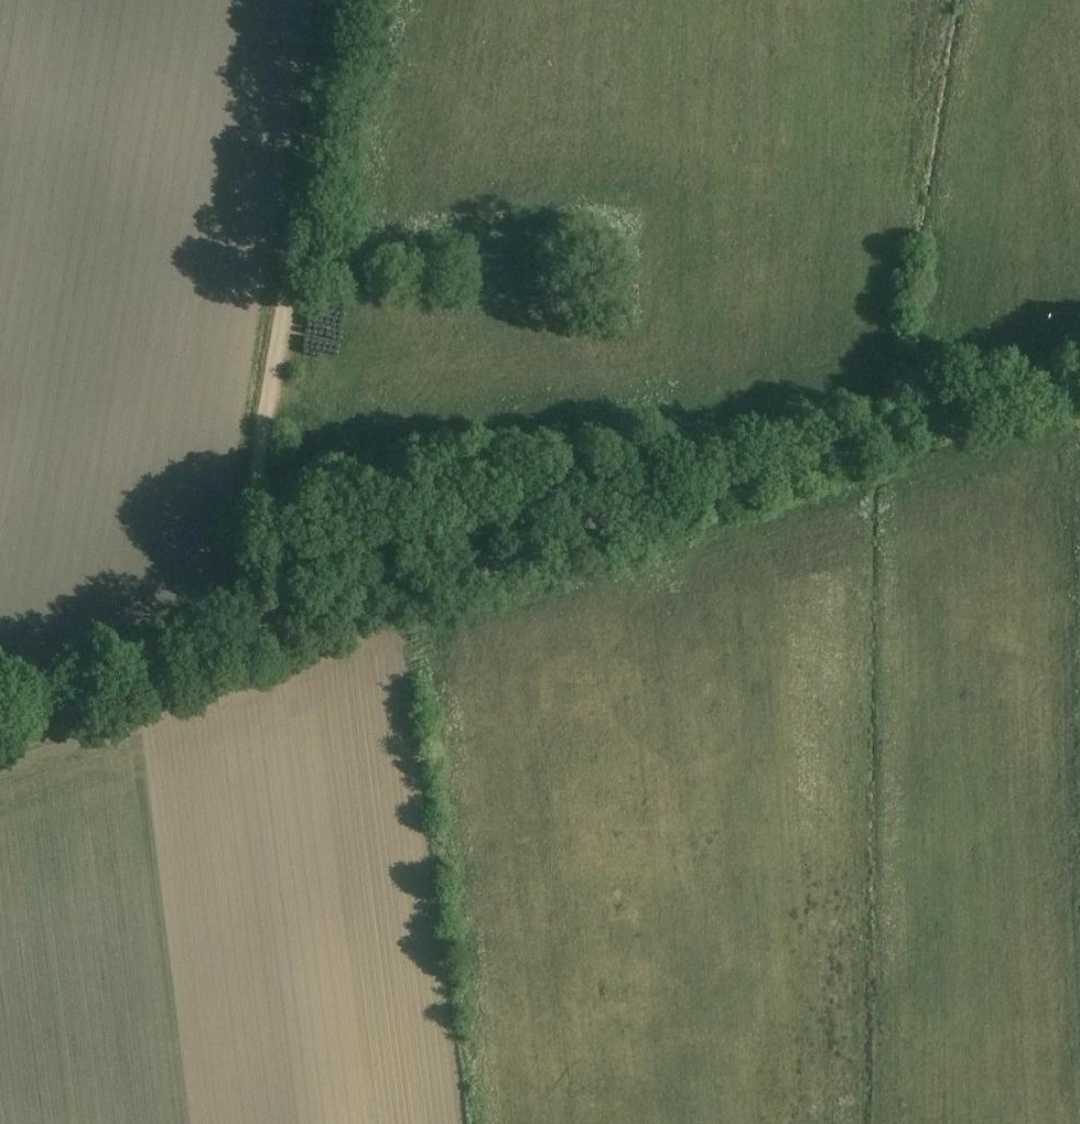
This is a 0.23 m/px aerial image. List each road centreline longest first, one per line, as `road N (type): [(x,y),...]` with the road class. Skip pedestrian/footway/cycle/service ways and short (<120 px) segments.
road 1 (tertiary): [(0,725),(681,499),(978,407),(1079,384)]
road 2 (track): [(327,0),(247,540),(257,638)]

